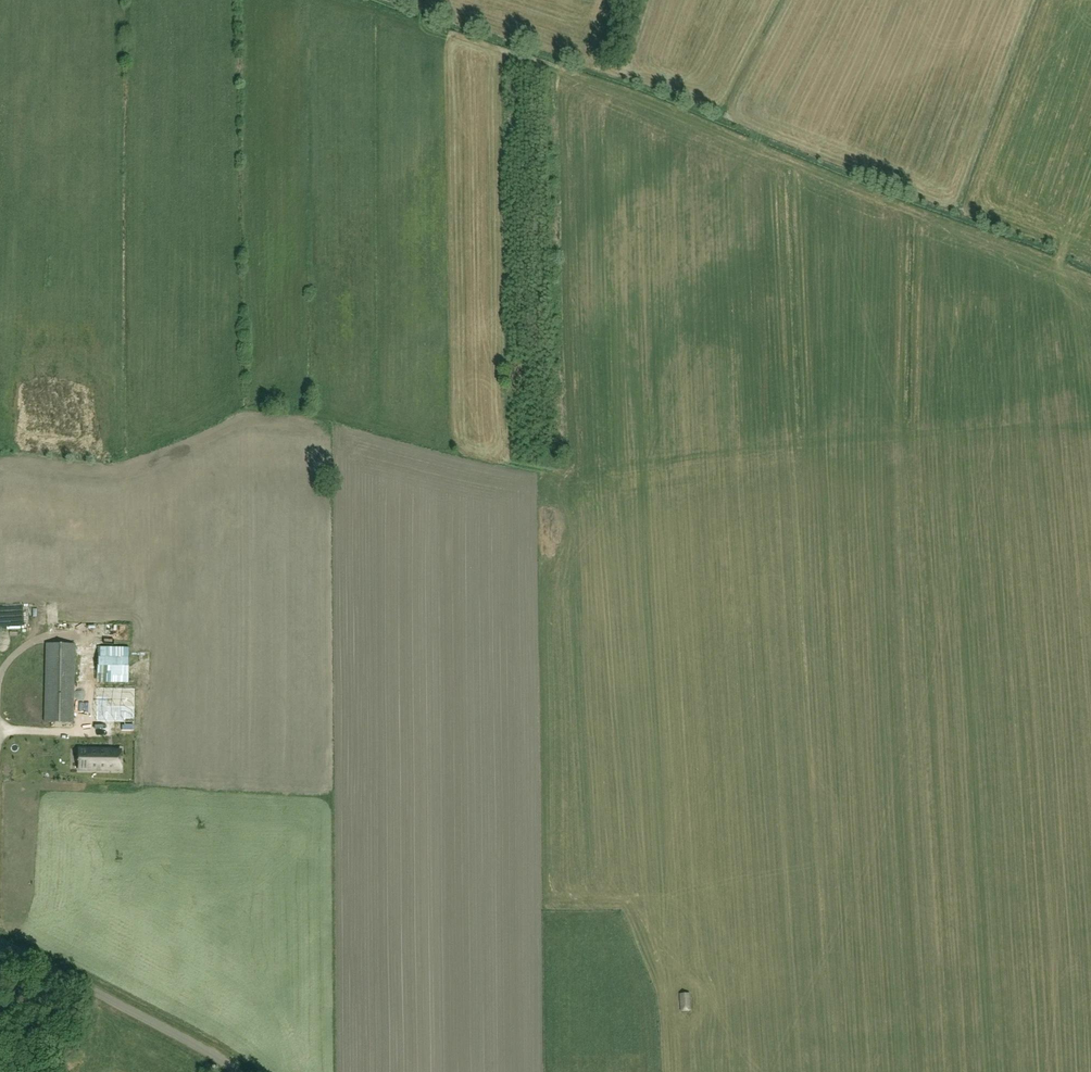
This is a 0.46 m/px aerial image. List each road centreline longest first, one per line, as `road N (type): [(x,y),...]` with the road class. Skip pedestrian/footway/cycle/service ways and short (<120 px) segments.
road 1 (track): [(668,1071),(663,996),(622,903),(599,563)]
road 2 (unclassified): [(237,1071),(0,943)]

